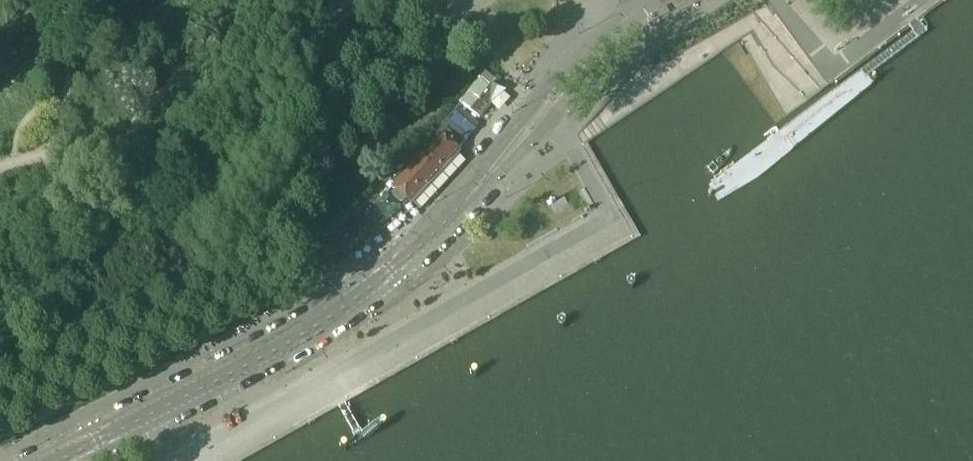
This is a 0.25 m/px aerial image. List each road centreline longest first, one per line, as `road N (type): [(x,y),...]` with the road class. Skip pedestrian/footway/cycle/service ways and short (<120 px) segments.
road 1 (tertiary): [(639,7),(389,271),(285,344),(57,460)]
road 2 (unclassified): [(355,0),(263,73),(194,166),(165,192),(0,258)]

